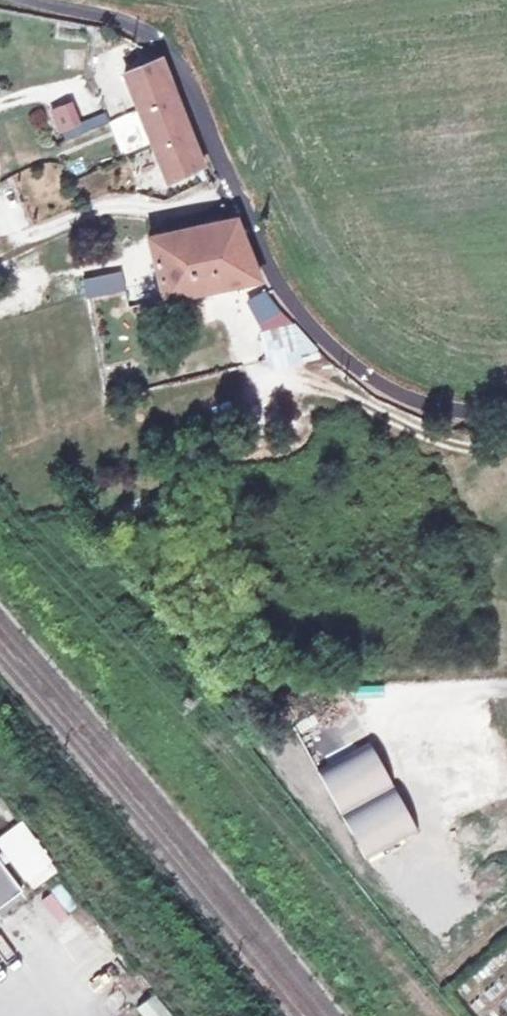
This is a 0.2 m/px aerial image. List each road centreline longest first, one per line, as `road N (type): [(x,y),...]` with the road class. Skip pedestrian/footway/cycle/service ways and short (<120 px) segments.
road 1 (unclassified): [(506,415),(463,415),(403,398),(347,362),(272,271),(174,55),(127,20),(39,0)]

